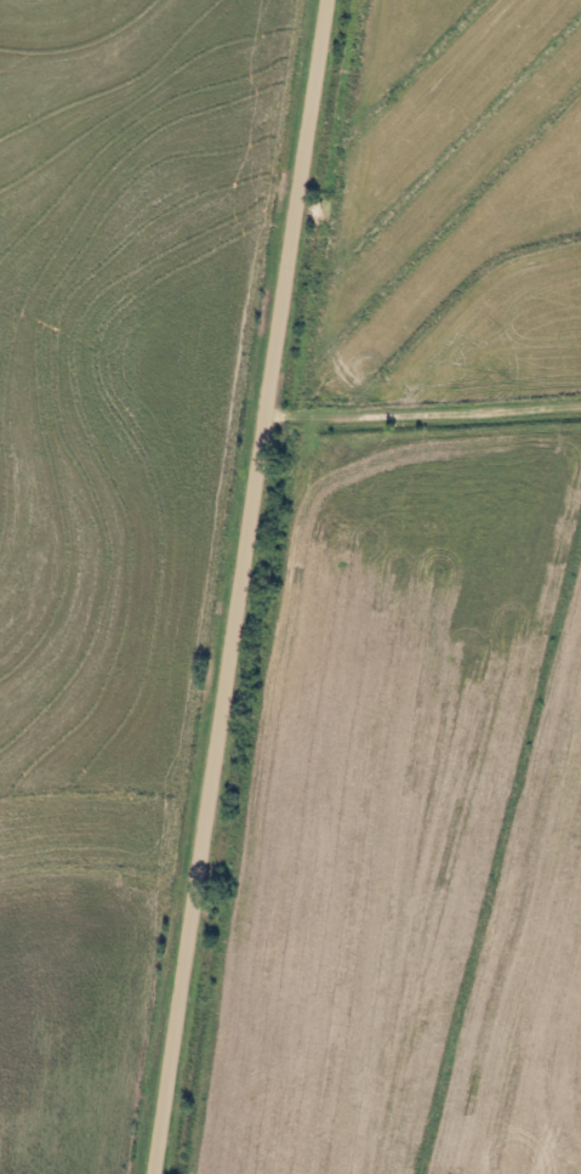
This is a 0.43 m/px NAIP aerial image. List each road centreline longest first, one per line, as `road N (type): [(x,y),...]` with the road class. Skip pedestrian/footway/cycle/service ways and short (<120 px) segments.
road 1 (residential): [(153,1173),(273,414),(328,0)]

